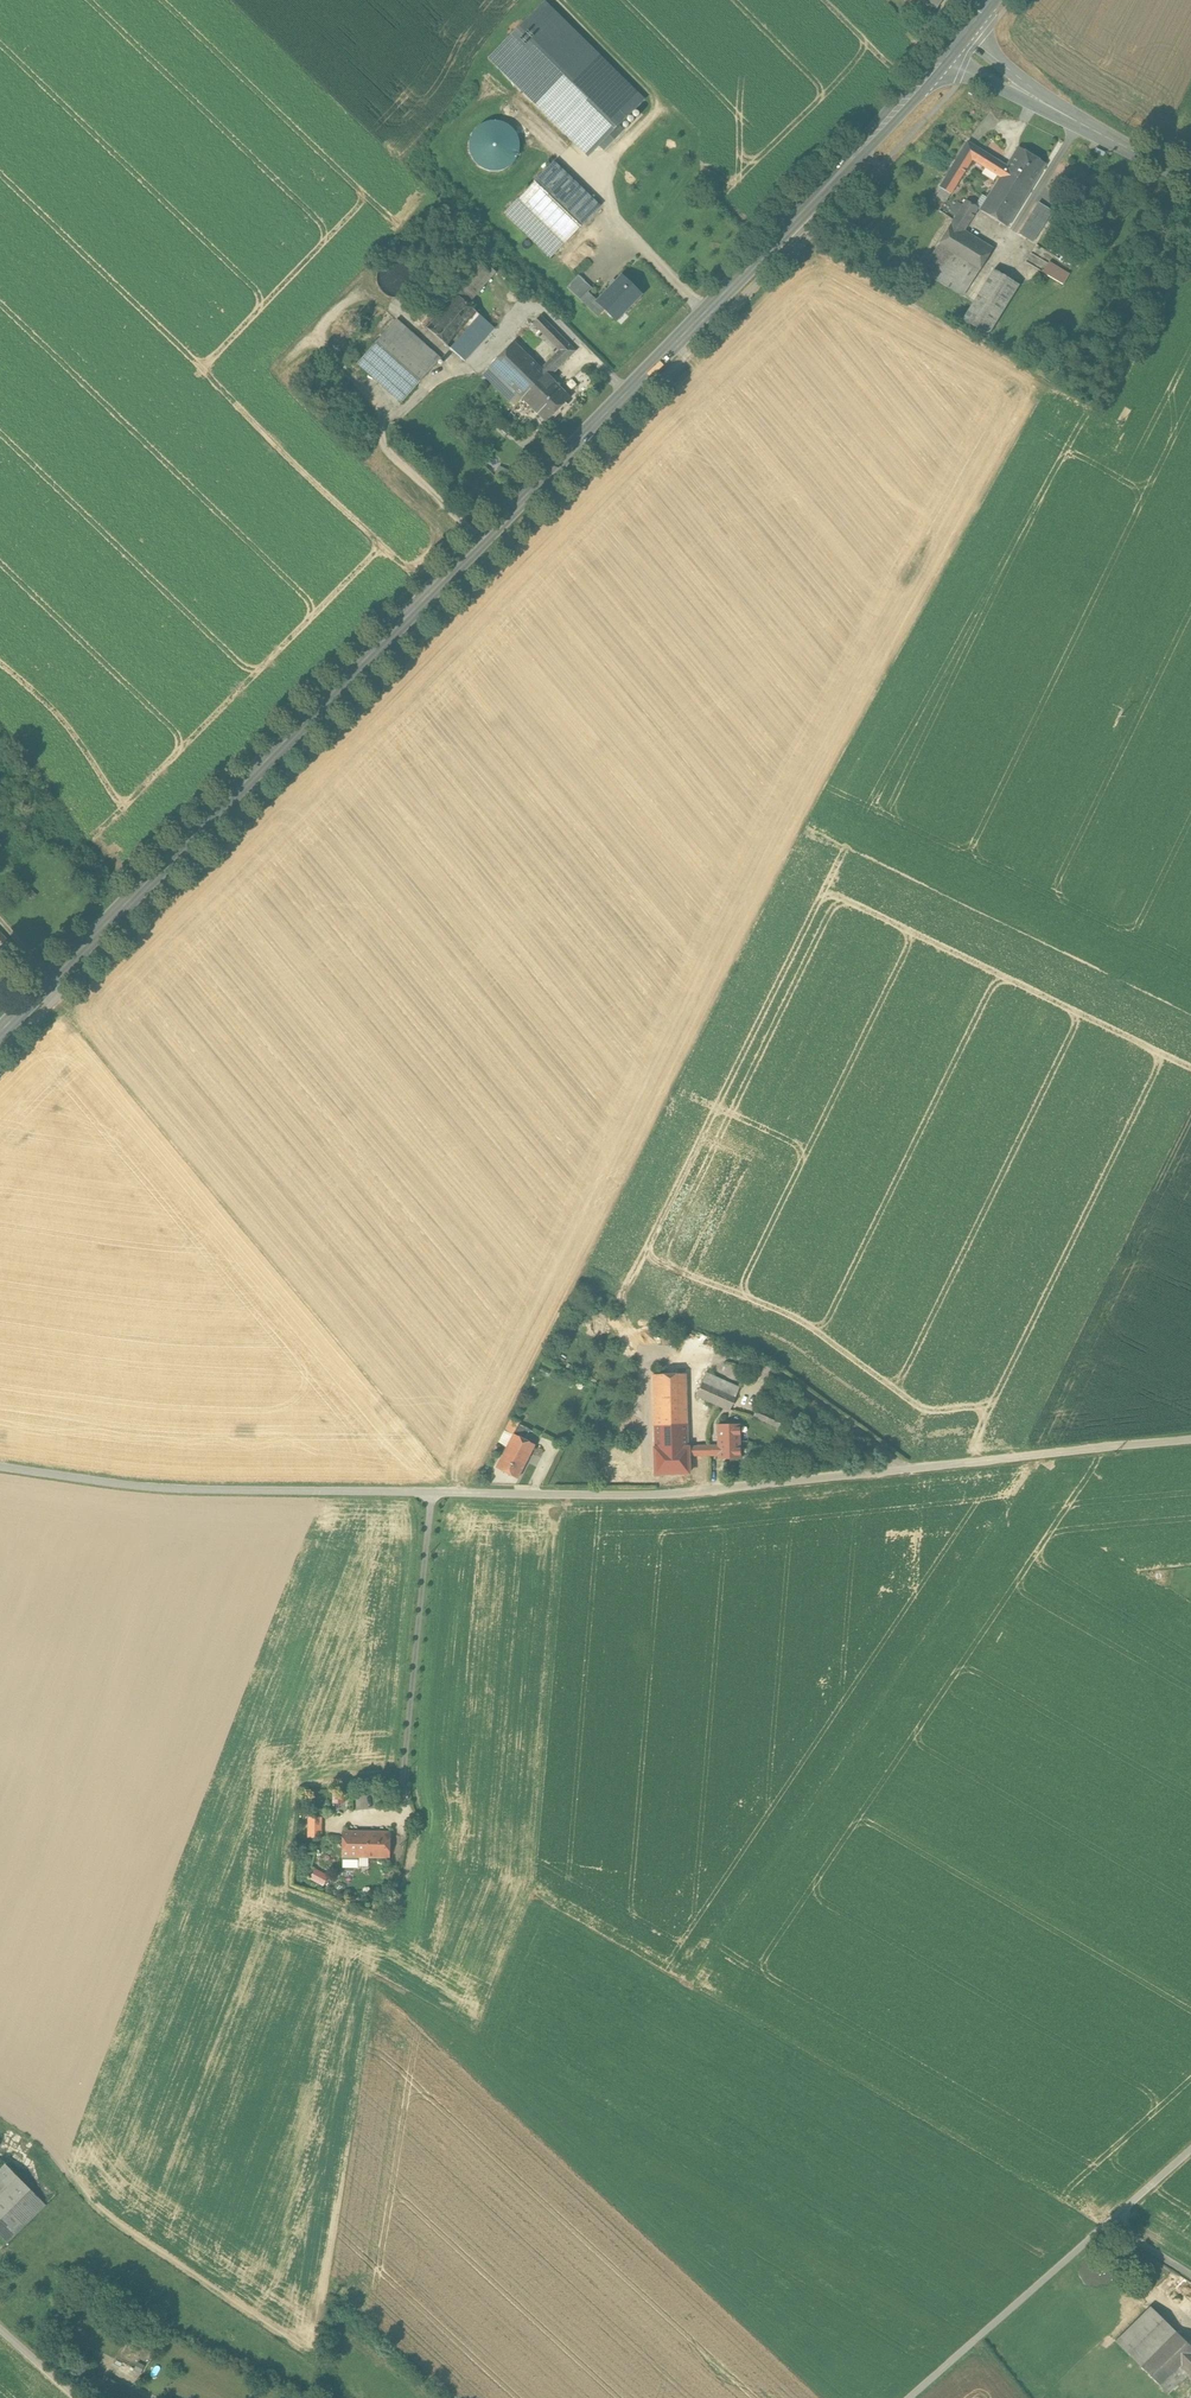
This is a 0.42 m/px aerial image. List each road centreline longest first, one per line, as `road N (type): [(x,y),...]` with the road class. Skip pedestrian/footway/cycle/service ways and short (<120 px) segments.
road 1 (primary): [(962,43),(0,1038)]
road 2 (unclassified): [(1190,1438),(641,1493),(158,1486),(0,1462)]
road 3 (secondary): [(962,43),(1028,95),(1190,178)]
road 4 (unclassified): [(910,2397),(1110,2223)]

